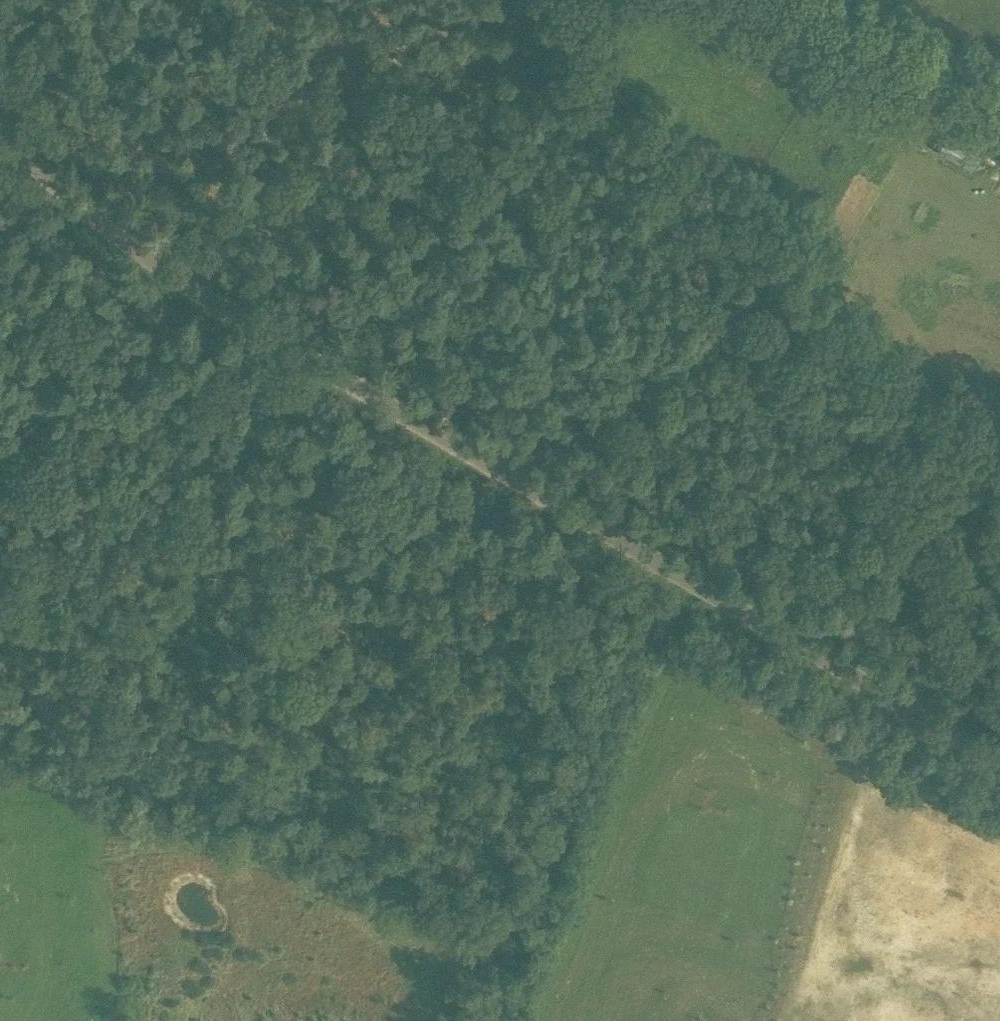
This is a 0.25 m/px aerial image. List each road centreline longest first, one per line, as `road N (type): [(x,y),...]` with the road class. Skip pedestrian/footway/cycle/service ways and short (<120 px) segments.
road 1 (unclassified): [(999,764),(435,425),(242,325),(149,260),(0,133)]
road 2 (track): [(811,0),(999,101)]

